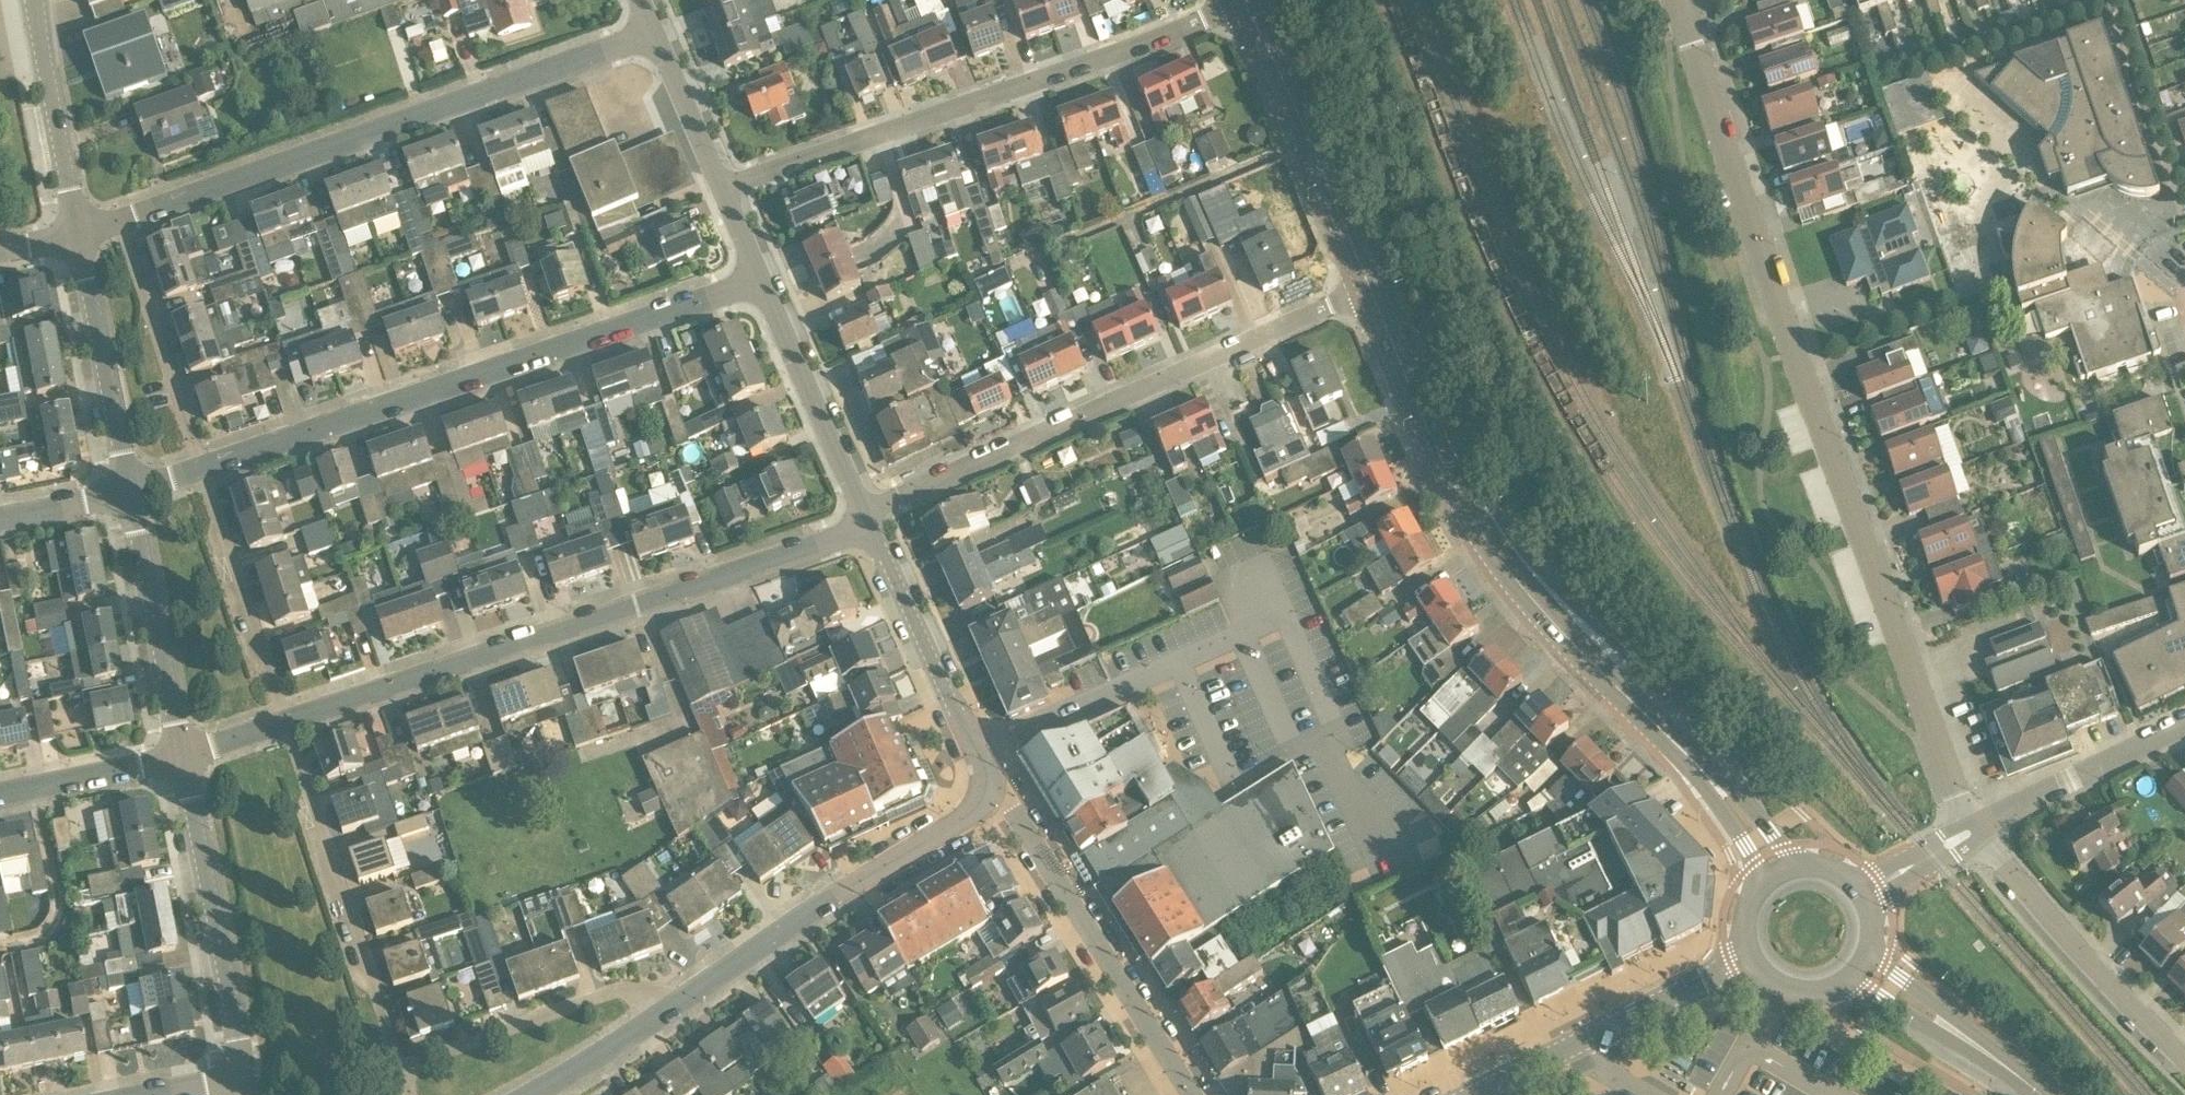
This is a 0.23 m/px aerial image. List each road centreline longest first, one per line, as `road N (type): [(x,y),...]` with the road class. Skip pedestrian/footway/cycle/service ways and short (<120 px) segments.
road 1 (residential): [(1981,828),(1927,707),(1677,5)]
road 2 (tertiary): [(1781,879),(1723,797),(1545,626),(1508,578),(1443,467),(1368,292)]
road 3 (residential): [(288,721),(841,538),(864,515)]
road 4 (residential): [(203,474),(760,281)]
road 5 (residential): [(122,222),(653,36)]
road 6 (residential): [(1245,5),(723,189)]
road 7 (residential): [(1368,292),(864,515)]
road 8 (residential): [(533,1094),(974,813),(987,789)]
road 9 (residential): [(409,1094),(288,721)]
road 10 (residential): [(1192,1094),(1012,809),(987,789)]
road 11 (residential): [(245,1076),(183,753)]
road 12 (tertiary): [(1368,292),(1245,5)]
road 13 (residential): [(1476,1094),(1756,956)]
road 14 (residential): [(2184,1061),(2004,865),(1981,828)]
road 15 (residential): [(987,789),(864,515)]
road 16 (residential): [(183,753),(129,491)]
road 17 (residential): [(203,474),(122,222)]
road 18 (residential): [(288,721),(203,474)]
road 19 (residential): [(129,491),(77,236)]
road 20 (residential): [(864,515),(760,281)]
road 21 (residential): [(77,236),(34,0)]
road 22 (residential): [(1981,828),(2184,727)]
road 23 (tertiary): [(2032,1094),(1854,966)]
road 24 (residential): [(0,798),(183,753)]
road 25 (residential): [(723,189),(653,36)]
road 26 (residential): [(1857,898),(1981,828)]
road 27 (residential): [(0,517),(129,491)]

